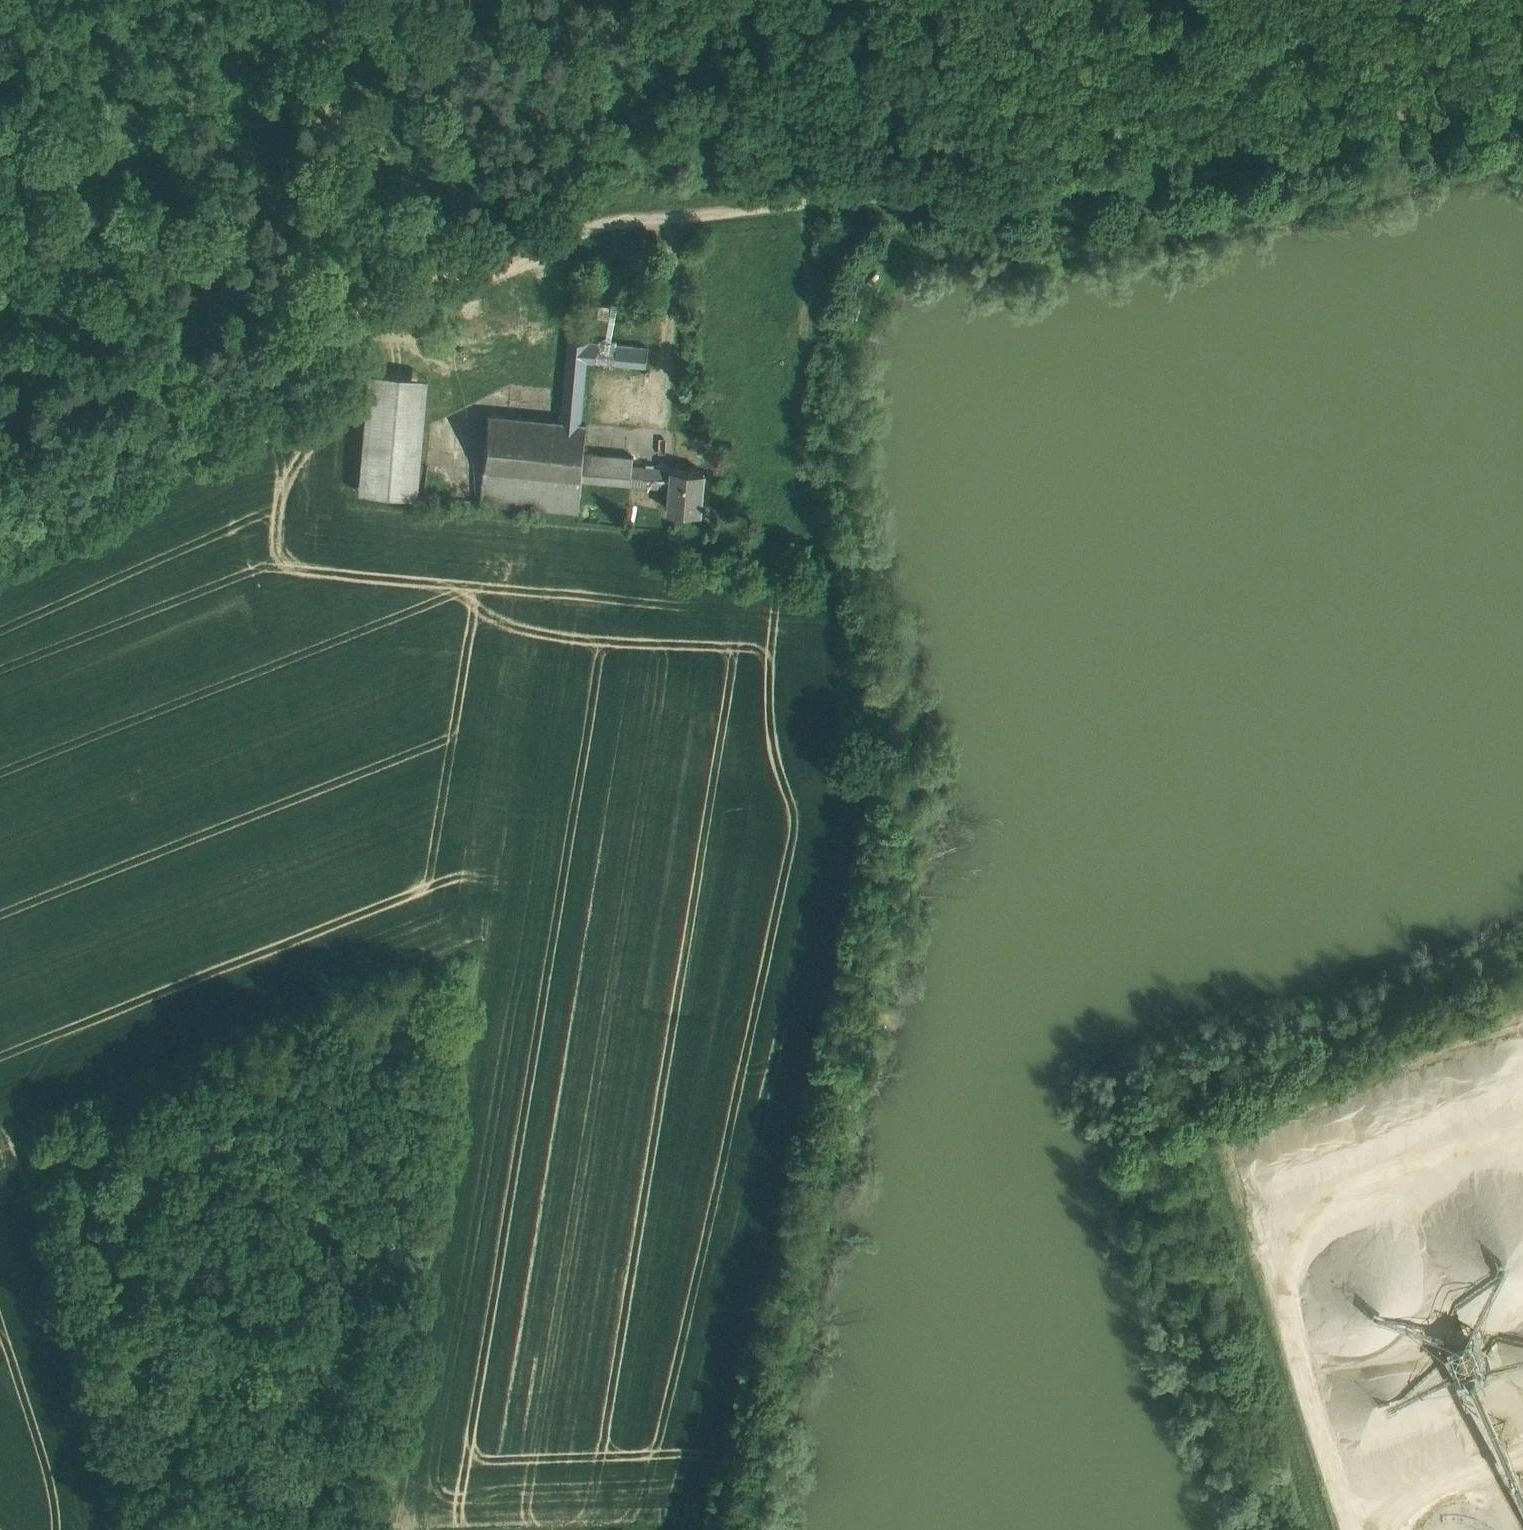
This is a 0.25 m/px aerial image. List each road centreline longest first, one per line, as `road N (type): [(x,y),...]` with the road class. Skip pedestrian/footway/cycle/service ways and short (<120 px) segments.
road 1 (unclassified): [(0,483),(386,297),(571,226),(1033,178),(1522,89)]

